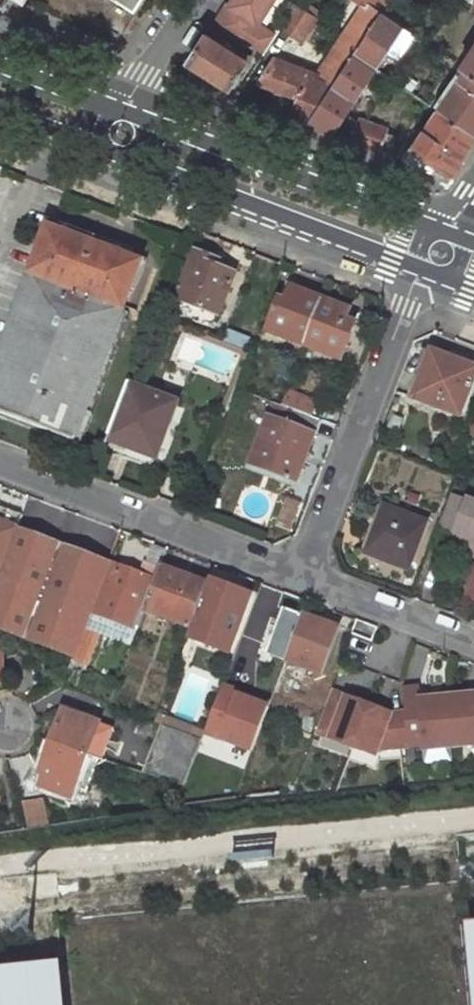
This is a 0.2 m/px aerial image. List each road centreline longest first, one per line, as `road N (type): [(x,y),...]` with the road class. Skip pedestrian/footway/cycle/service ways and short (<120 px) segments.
road 1 (residential): [(302,574),(421,271)]
road 2 (residential): [(0,461),(302,574)]
road 3 (tertiary): [(130,157),(421,271)]
road 4 (residential): [(302,574),(473,640)]
road 5 (residential): [(129,110),(195,0)]

